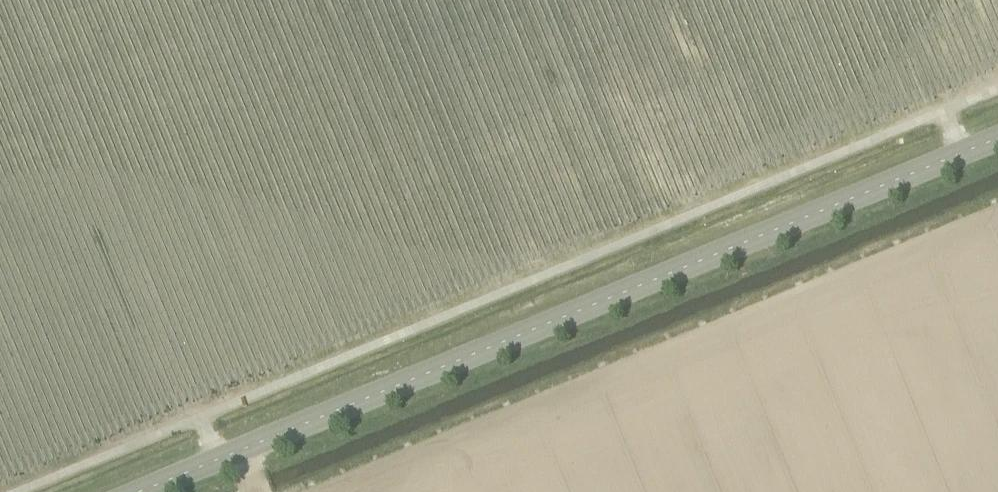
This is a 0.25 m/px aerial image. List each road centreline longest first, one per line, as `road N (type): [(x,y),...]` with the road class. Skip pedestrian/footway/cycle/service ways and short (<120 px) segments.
road 1 (track): [(997,89),(21,491)]
road 2 (unclassified): [(997,134),(140,491)]

